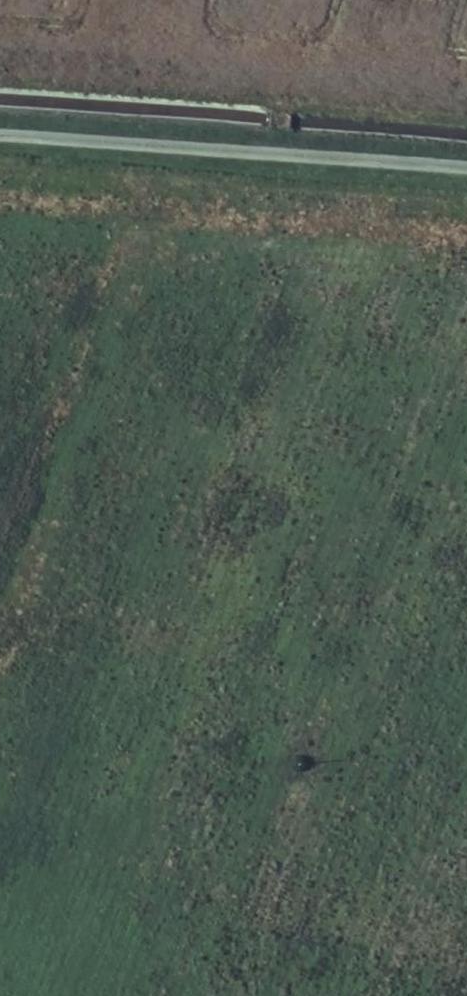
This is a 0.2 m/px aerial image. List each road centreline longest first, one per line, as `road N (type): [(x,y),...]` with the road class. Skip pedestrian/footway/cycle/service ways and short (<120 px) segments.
road 1 (unclassified): [(466,173),(0,136)]

